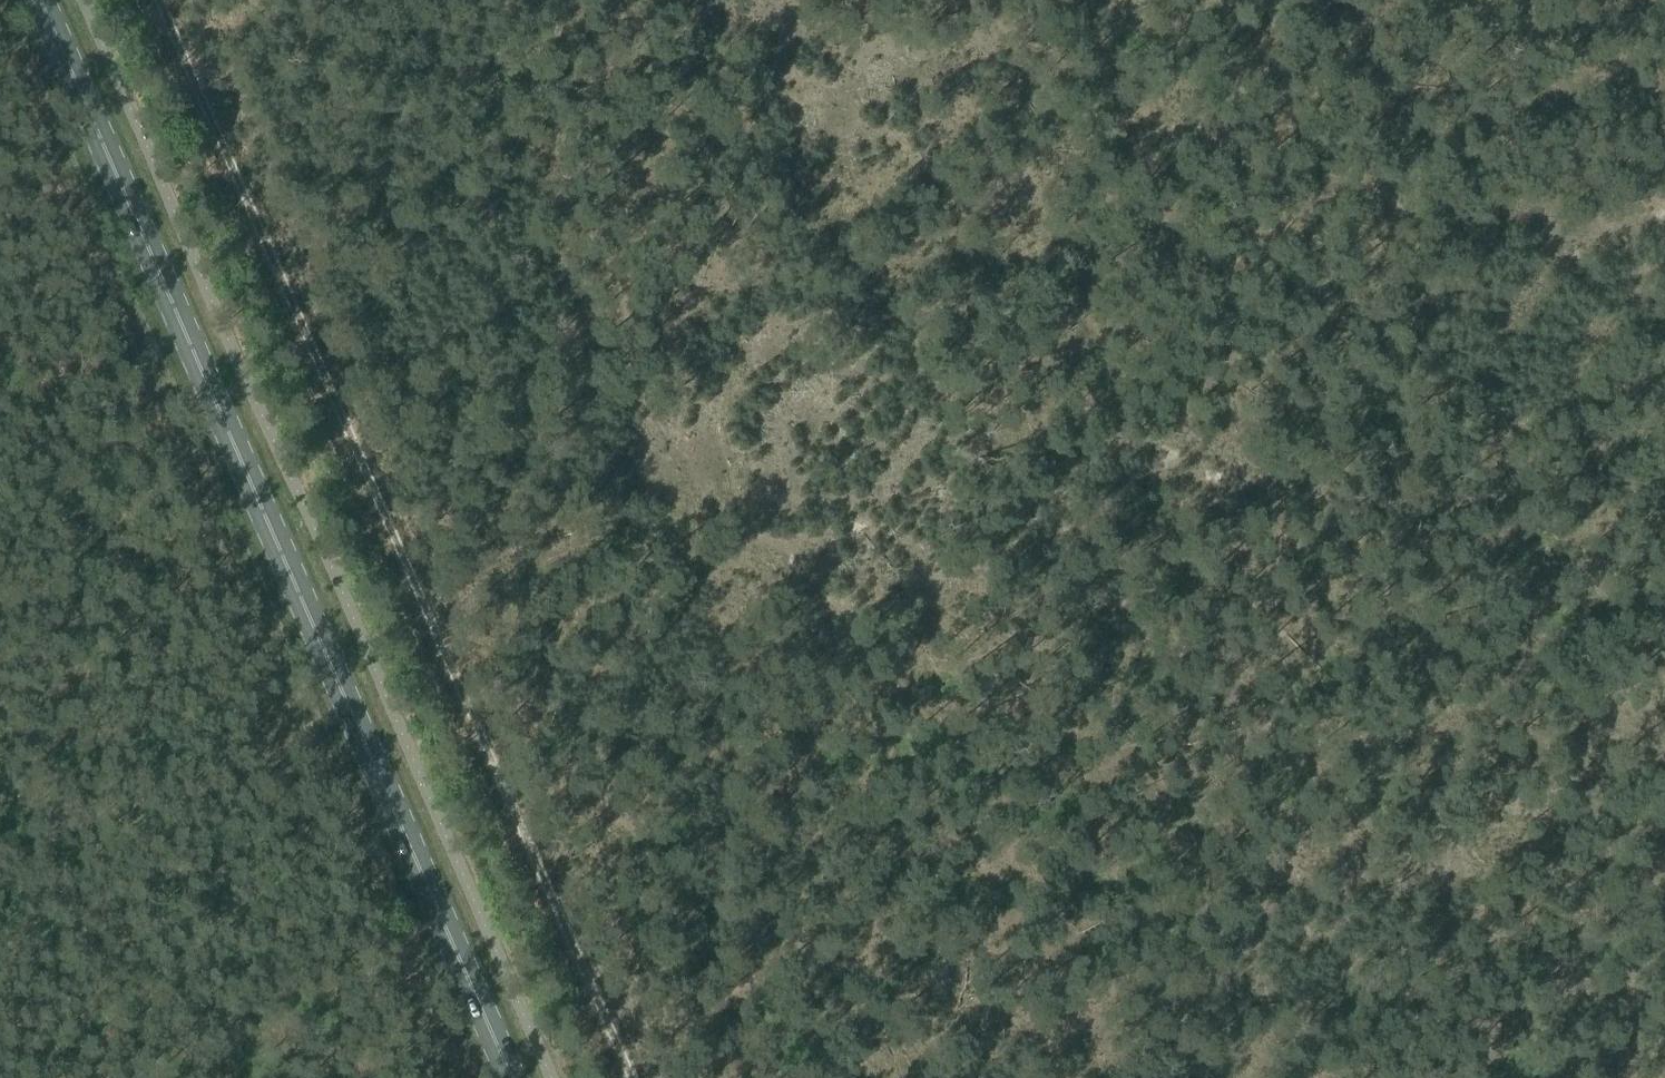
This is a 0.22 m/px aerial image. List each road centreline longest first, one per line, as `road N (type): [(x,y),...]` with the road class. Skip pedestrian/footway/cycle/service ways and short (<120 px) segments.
road 1 (primary): [(511,1077),(40,0)]

